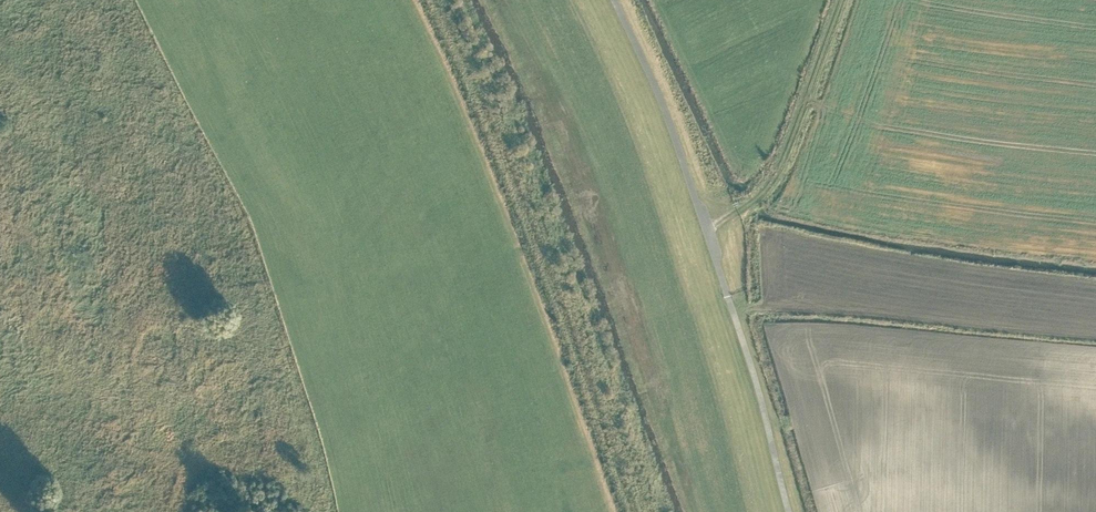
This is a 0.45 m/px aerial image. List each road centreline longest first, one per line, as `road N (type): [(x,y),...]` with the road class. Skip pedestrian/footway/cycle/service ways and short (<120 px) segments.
road 1 (track): [(788,511),(708,230),(613,0)]
road 2 (track): [(838,0),(774,182),(708,230)]

